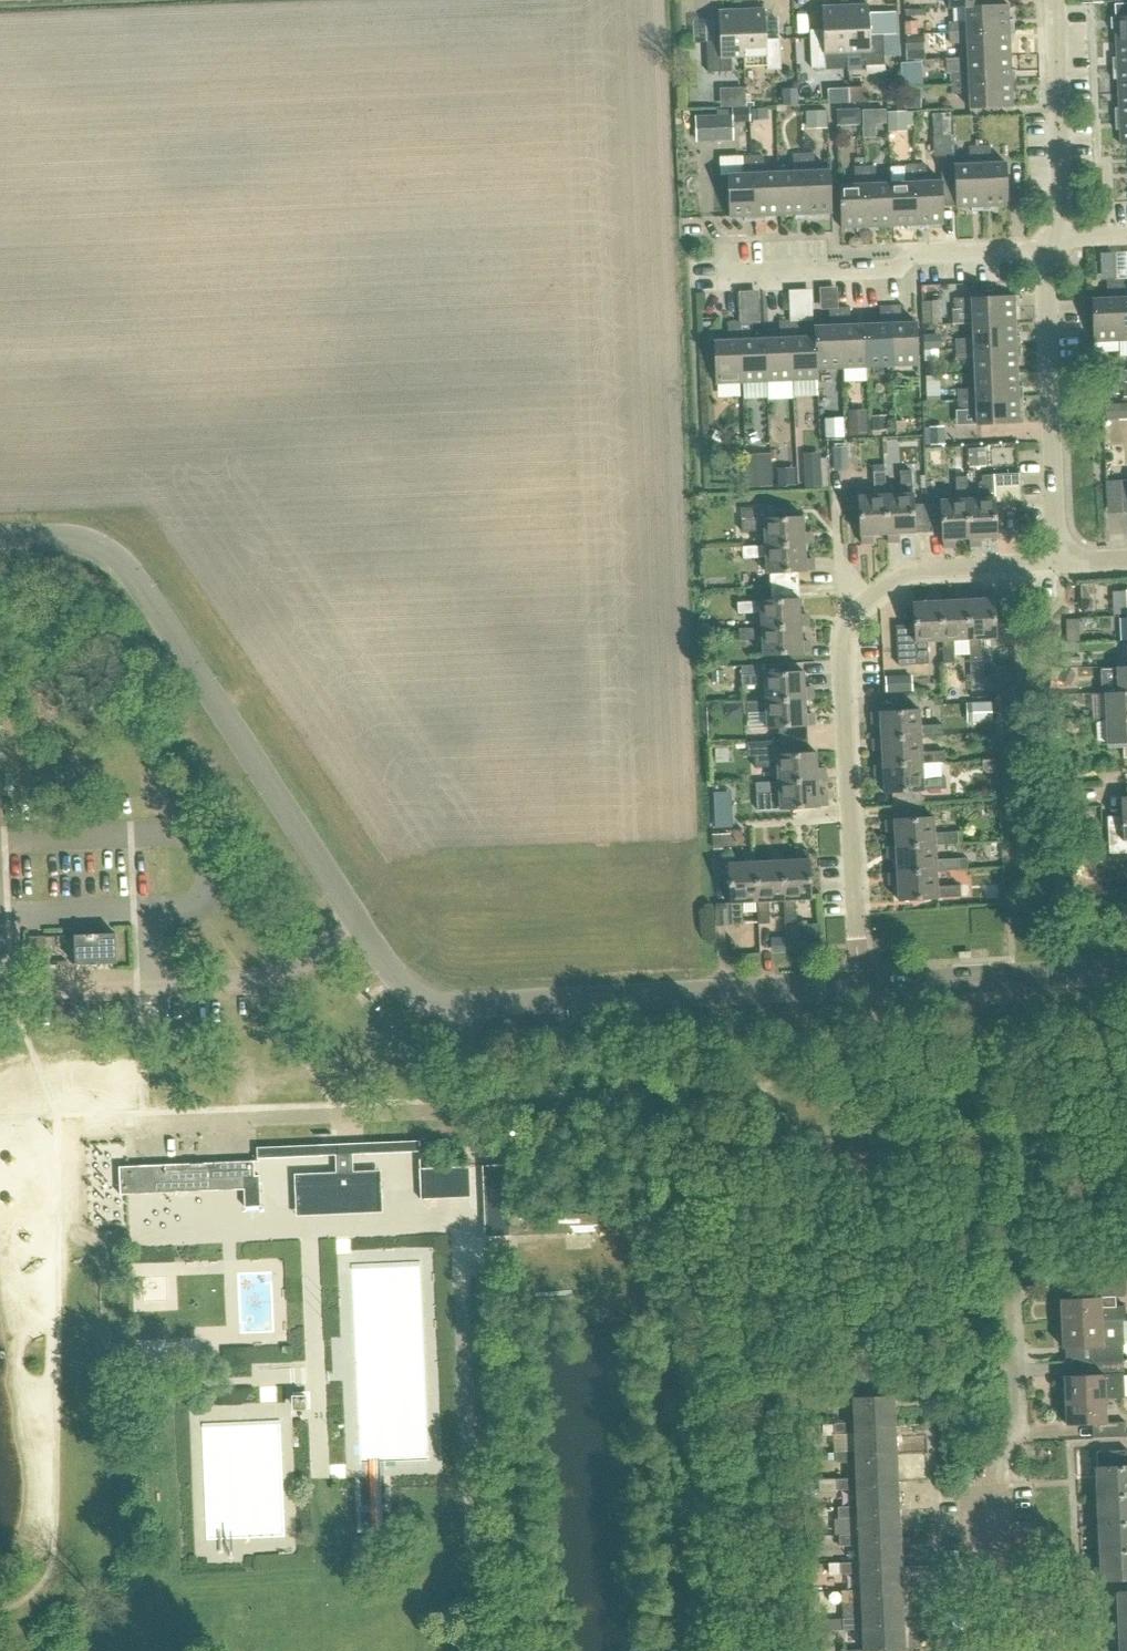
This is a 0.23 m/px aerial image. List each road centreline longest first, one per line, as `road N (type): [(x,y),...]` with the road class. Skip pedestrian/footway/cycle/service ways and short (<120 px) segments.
road 1 (unclassified): [(860,982),(466,1004),(409,989),(121,562),(71,537),(0,538)]
road 2 (residential): [(860,982),(839,623),(904,570),(1055,559)]
road 3 (residential): [(1064,1650),(1002,1559),(999,1465),(1017,1432),(1014,1282)]
road 4 (residential): [(1046,251),(913,255),(896,271),(728,276)]
road 5 (residential): [(1046,251),(1055,559)]
road 6 (unclassified): [(1126,969),(860,982)]
road 7 (residential): [(1055,0),(1062,235)]

